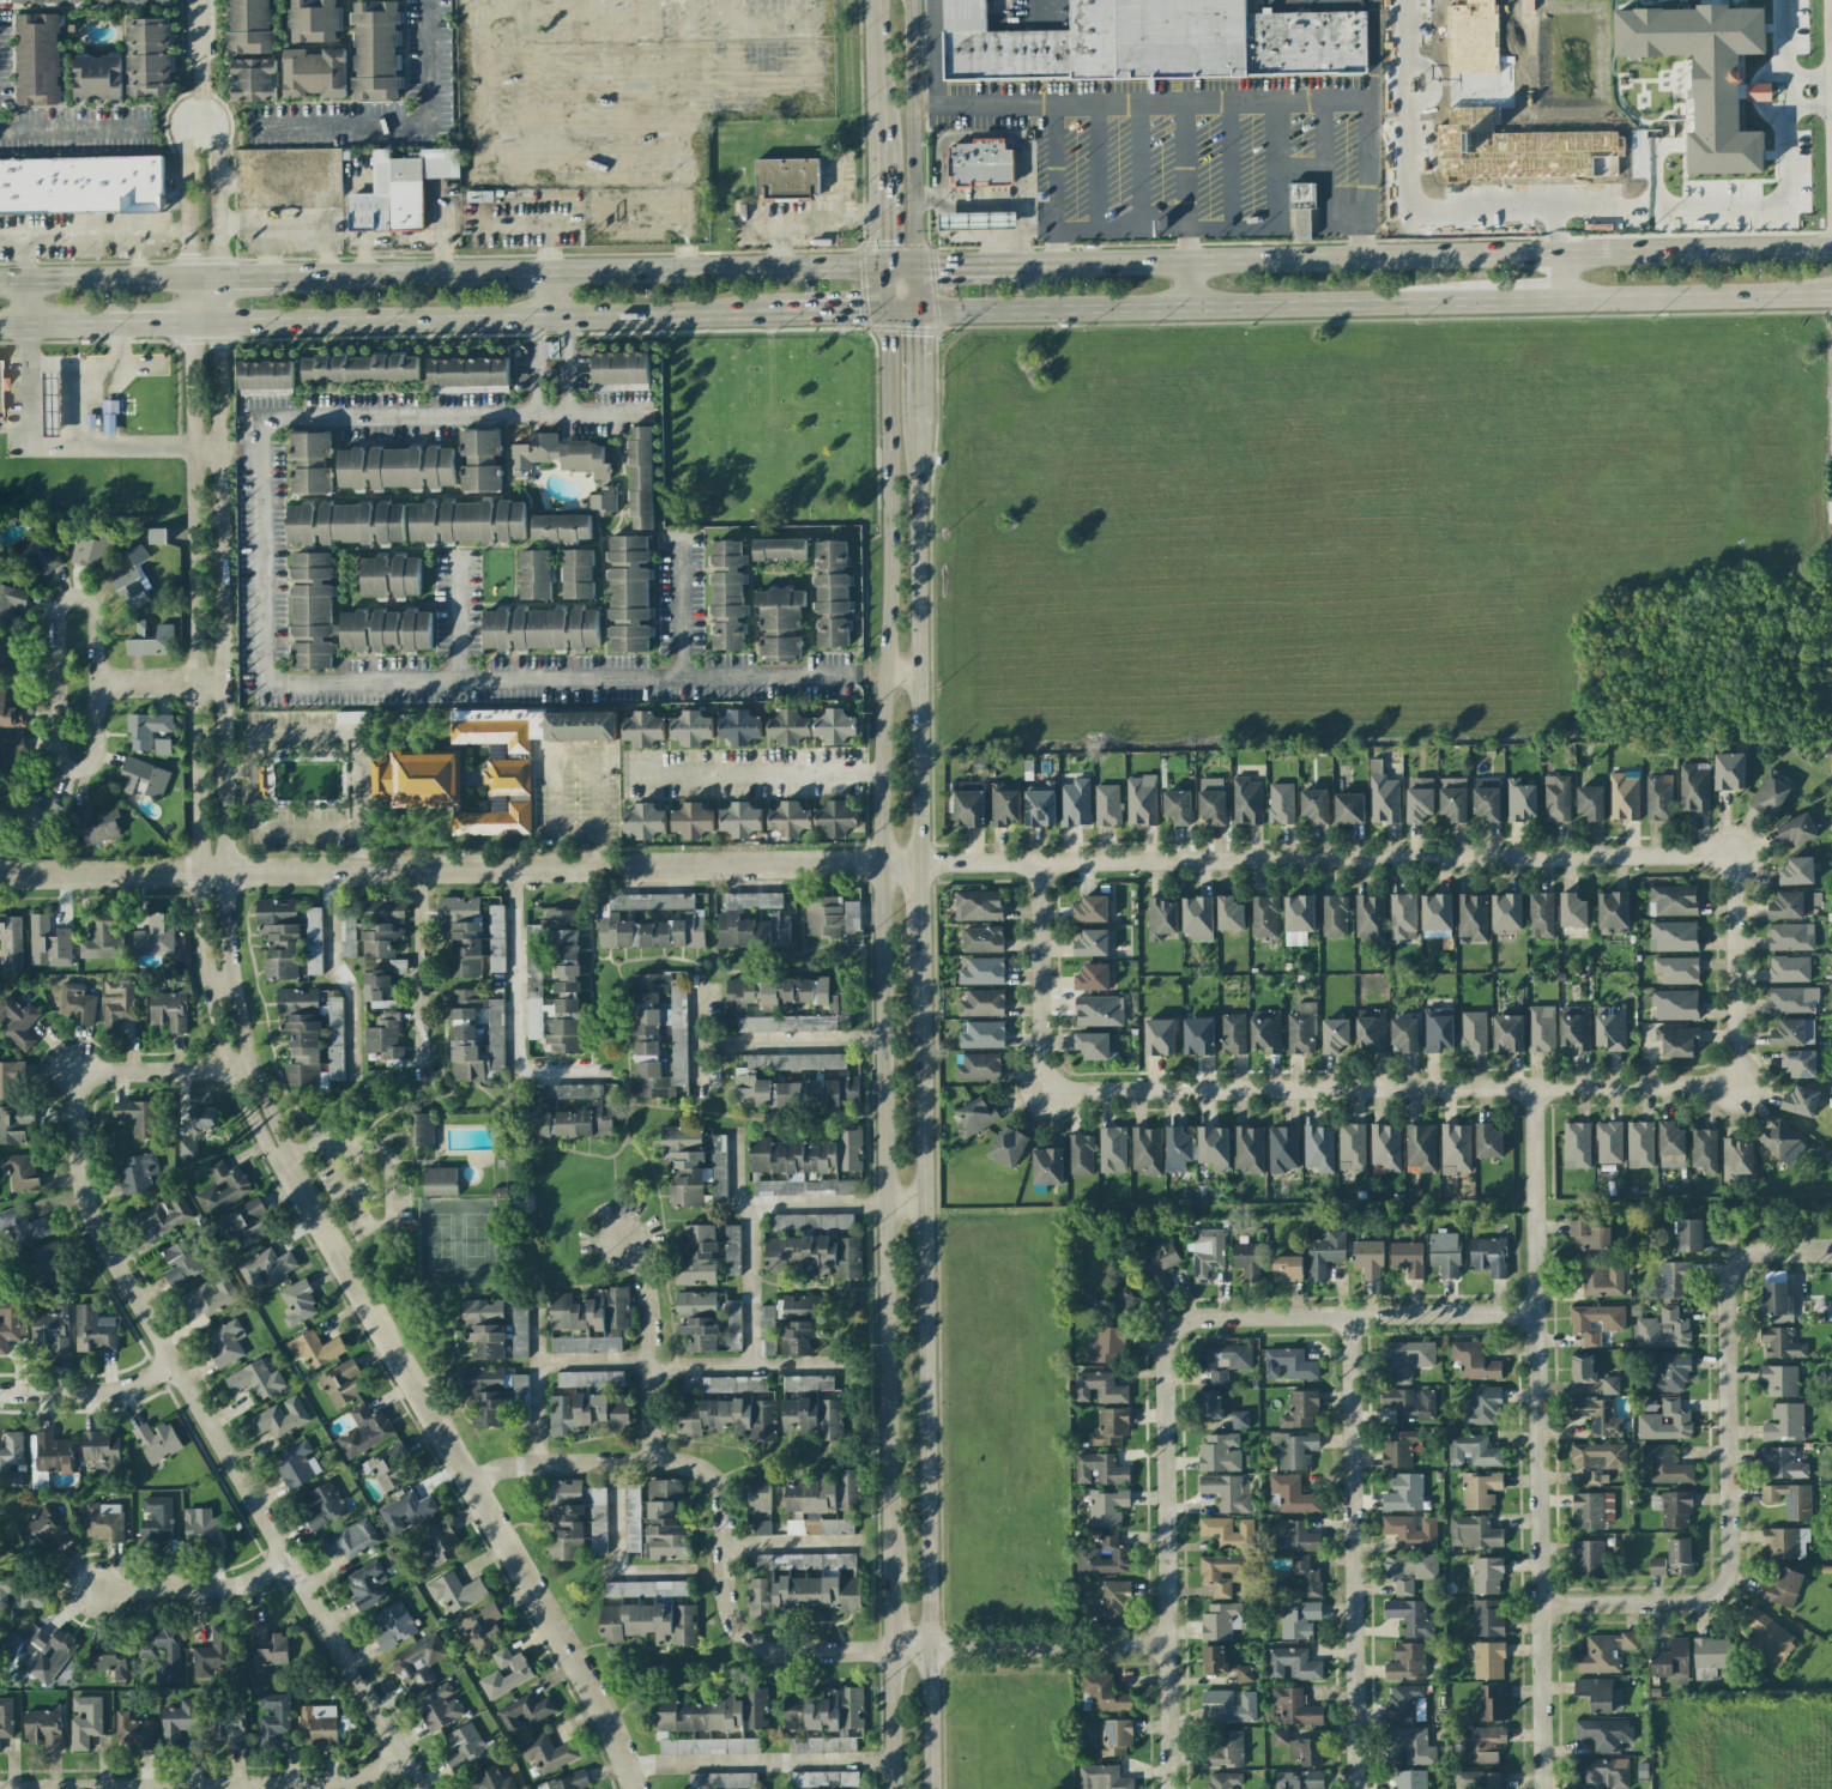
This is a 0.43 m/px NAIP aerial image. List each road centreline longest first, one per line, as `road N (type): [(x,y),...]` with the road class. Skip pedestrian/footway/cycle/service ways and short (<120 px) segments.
road 1 (residential): [(1731,854),(0,875)]
road 2 (secondary): [(884,308),(890,465),(878,862),(887,1563)]
road 3 (residential): [(248,1070),(116,1070),(80,1080),(81,1187),(99,1240),(420,1788)]
road 4 (residential): [(185,279),(206,985),(228,1070),(264,1144),(283,1161)]
road 5 (secondary): [(926,1788),(918,951)]
road 6 (residential): [(1537,1313),(1202,1319),(1173,1331),(1163,1356),(1171,1788)]
road 7 (primary): [(1831,248),(1017,264)]
road 8 (residential): [(283,1161),(607,1718),(632,1788)]
road 9 (residential): [(283,1161),(248,1070),(230,977),(219,451)]
road 10 (residential): [(1537,1092),(1542,1788)]
road 11 (residential): [(1042,1094),(1733,1090)]
road 12 (residential): [(1831,1249),(1766,1251),(1737,1267),(1728,1291),(1734,1567),(1723,1592),(1707,1602),(1541,1602)]
road 13 (primary): [(884,308),(1486,301)]
road 14 (primary): [(882,268),(284,277)]
road 15 (primary): [(187,325),(773,312)]
road 16 (residential): [(1352,1316),(1358,1788)]
road 17 (secondary): [(917,862),(917,424)]
road 18 (residential): [(404,1757),(332,1784),(0,1788)]
road 19 (residential): [(98,684),(93,619),(87,600),(72,599),(58,605),(54,621),(55,749),(75,772),(96,750),(98,684)]
road 20 (residential): [(219,451),(214,128)]
road 21 (residential): [(1167,1642),(887,1648)]
road 22 (primary): [(1559,300),(1831,293)]
road 23 (secondary): [(914,267),(910,0)]
road 24 (residential): [(1731,854),(1733,1090)]
road 25 (residential): [(1040,860),(1042,1094)]
road 26 (residential): [(290,1558),(220,1589),(96,1591)]
road 27 (primary): [(185,279),(0,279)]
road 28 (residential): [(174,1362),(95,1394),(0,1394)]
road 29 (residential): [(183,128),(185,279)]
road 30 (secondary): [(868,0),(876,149)]
road 31 (secondary): [(887,1648),(888,1788)]
road 32 (residential): [(222,681),(98,684)]

